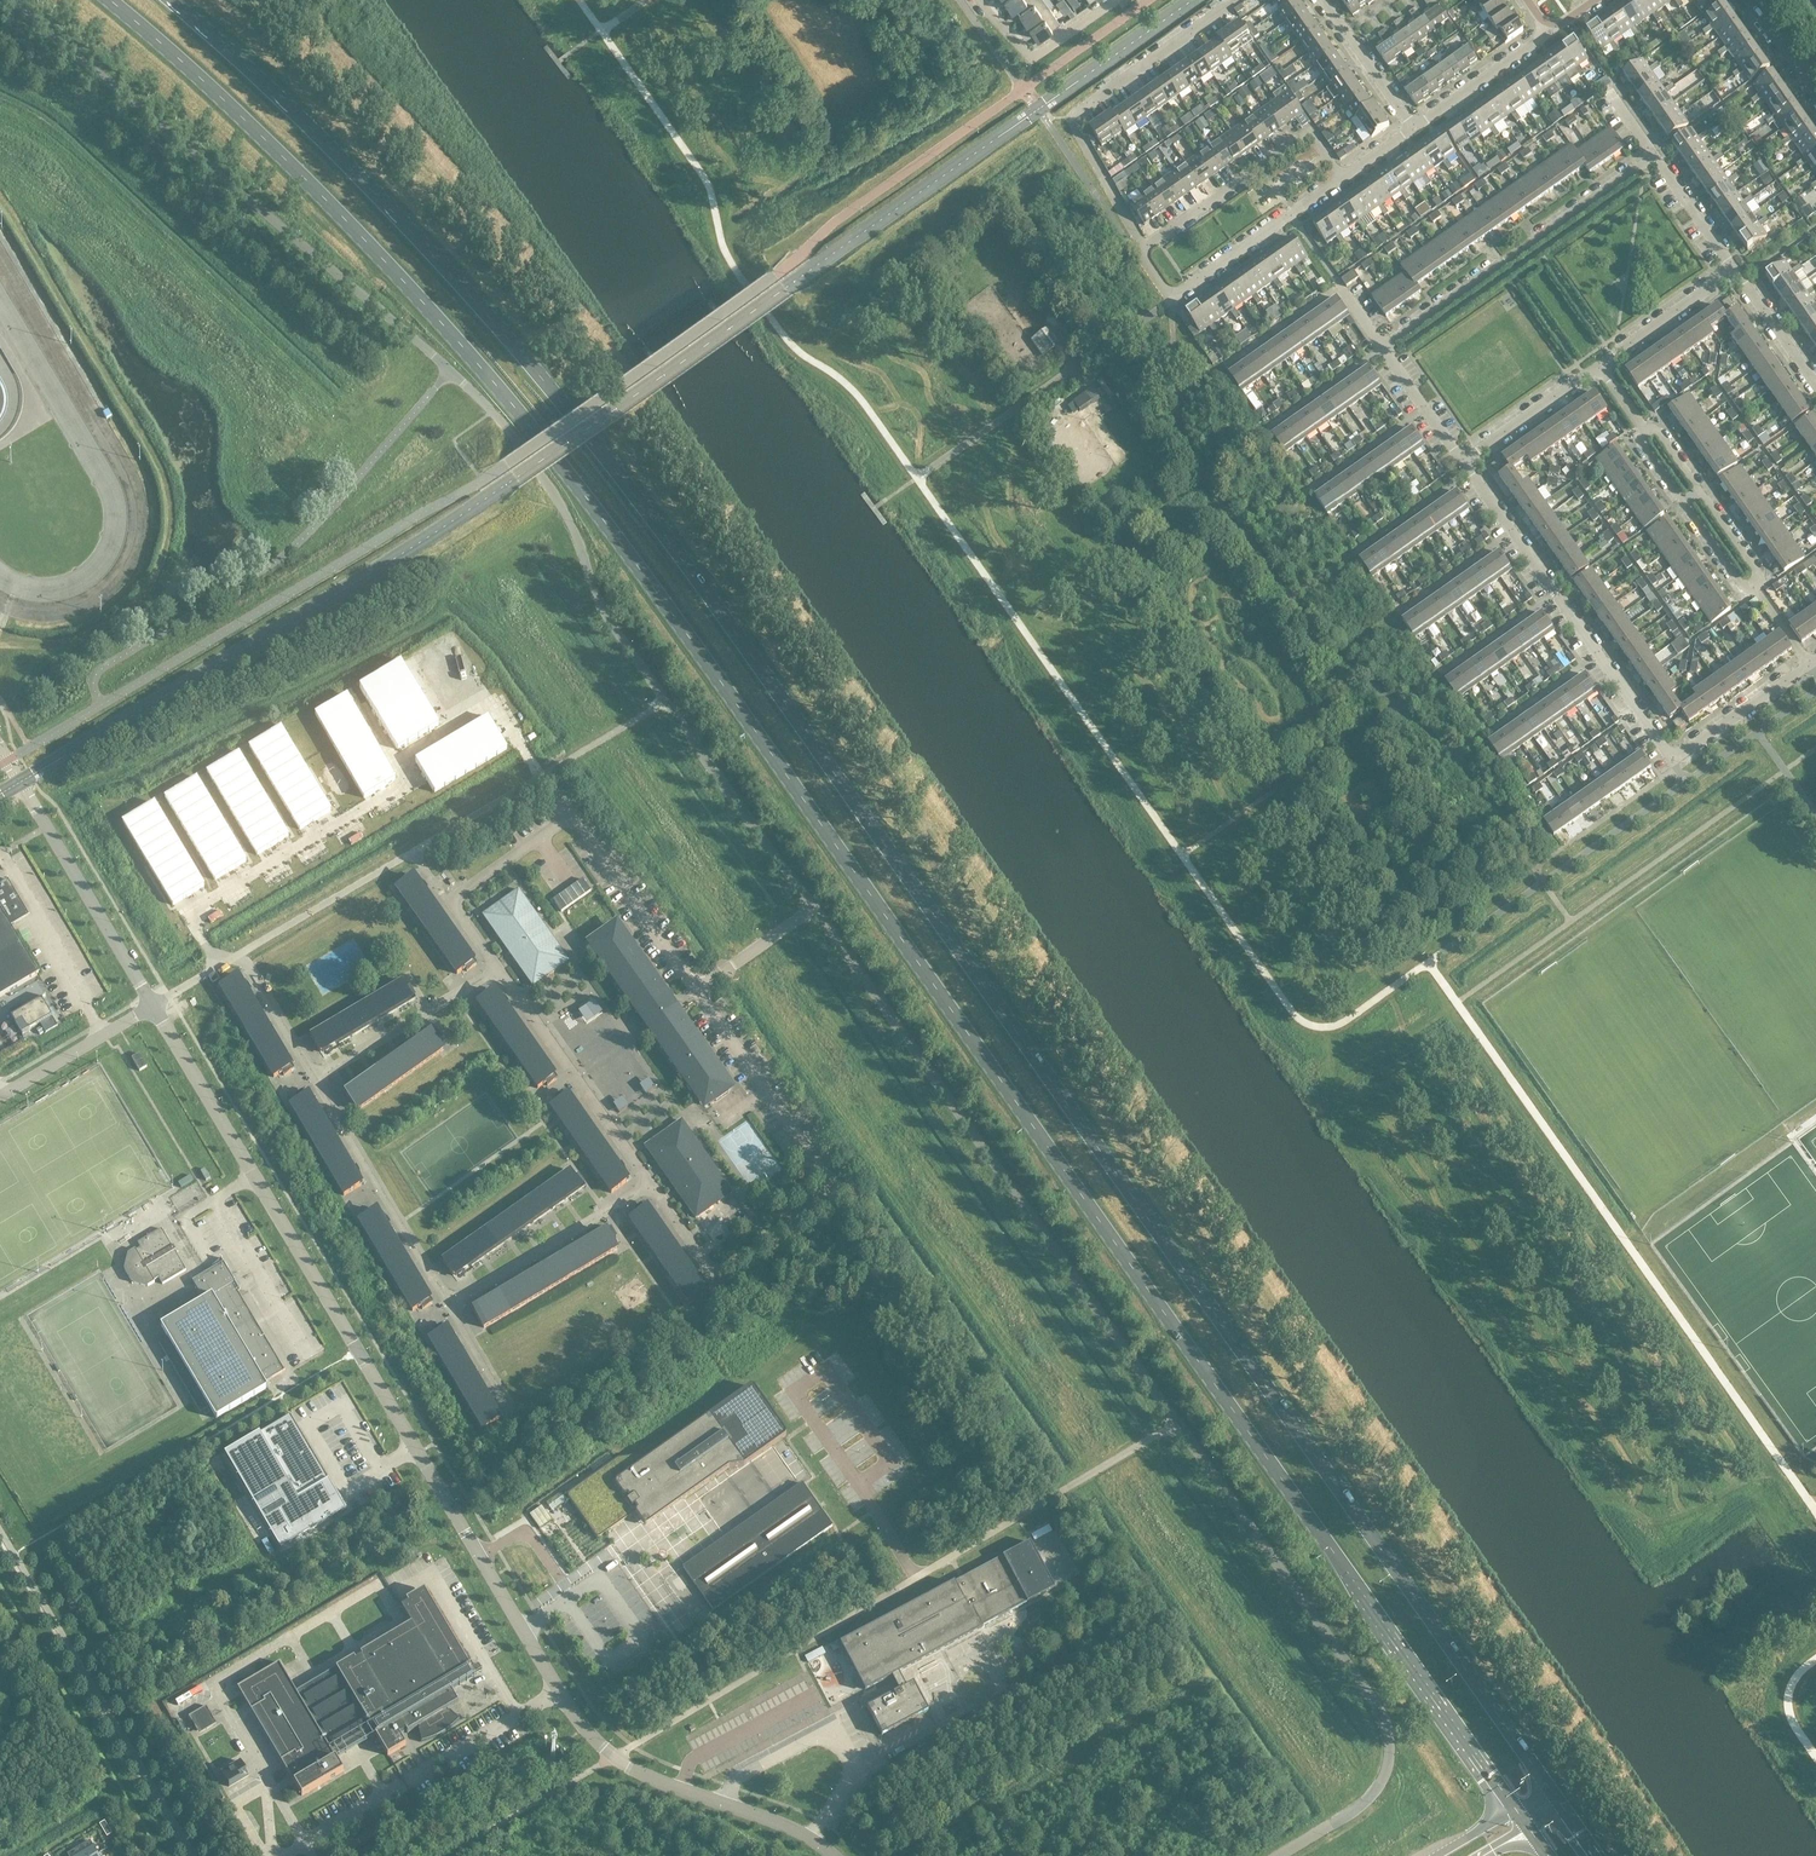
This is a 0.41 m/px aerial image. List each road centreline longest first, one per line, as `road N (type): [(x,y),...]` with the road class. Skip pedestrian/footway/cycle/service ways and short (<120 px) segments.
road 1 (trunk): [(112,0),(293,169),(576,482),(1514,1809)]
road 2 (trunk): [(1553,1795),(668,539),(392,207),(174,0)]
road 3 (unclassified): [(814,908),(605,614),(562,507),(492,412),(9,0)]
road 4 (unclassified): [(835,1855),(783,1825),(631,1768),(584,1728),(154,1007)]
road 5 (unclassified): [(1177,1423),(814,908)]
road 6 (unclassified): [(1281,1855),(1370,1798),(1387,1767),(1387,1726),(1177,1423)]
road 7 (residential): [(649,1183),(713,1274),(835,1189),(698,990)]
road 8 (residential): [(698,990),(573,815),(452,898),(499,970)]
road 9 (residential): [(1148,246),(1062,118),(1233,0)]
road 10 (residential): [(1673,759),(1464,465)]
road 11 (residential): [(1382,343),(1651,153)]
road 12 (unclassified): [(916,1578),(1177,1423)]
road 13 (unclassified): [(154,1007),(11,765)]
road 14 (residential): [(1345,173),(1169,295),(1140,252),(1148,246)]
road 15 (residential): [(316,1079),(451,1305)]
road 16 (residential): [(499,970),(649,1183)]
road 17 (residential): [(1148,246),(1315,130),(1345,173)]
road 18 (residential): [(451,1305),(649,1183)]
road 19 (residential): [(1758,594),(1763,572),(1659,426),(1637,424)]
road 20 (residential): [(1637,424),(1634,443),(1735,591),(1758,594)]
road 21 (residential): [(316,1079),(499,970)]
road 22 (unclassified): [(154,1007),(0,1094)]
road 23 (residential): [(1115,0),(1039,55),(1022,51),(984,0)]
road 24 (residential): [(1549,31),(1410,131)]
road 25 (residential): [(1599,369),(1738,275)]
road 26 (residential): [(1464,465),(1599,369)]
road 27 (residential): [(1673,759),(1809,665)]
road 28 (residential): [(1738,275),(1651,153)]
road 29 (residential): [(1464,465),(1382,343)]
road 30 (residential): [(241,953),(316,1079)]
road 31 (unclassified): [(698,990),(814,908)]
road 32 (residential): [(1815,386),(1738,275)]
road 33 (residential): [(451,1305),(514,1414)]

